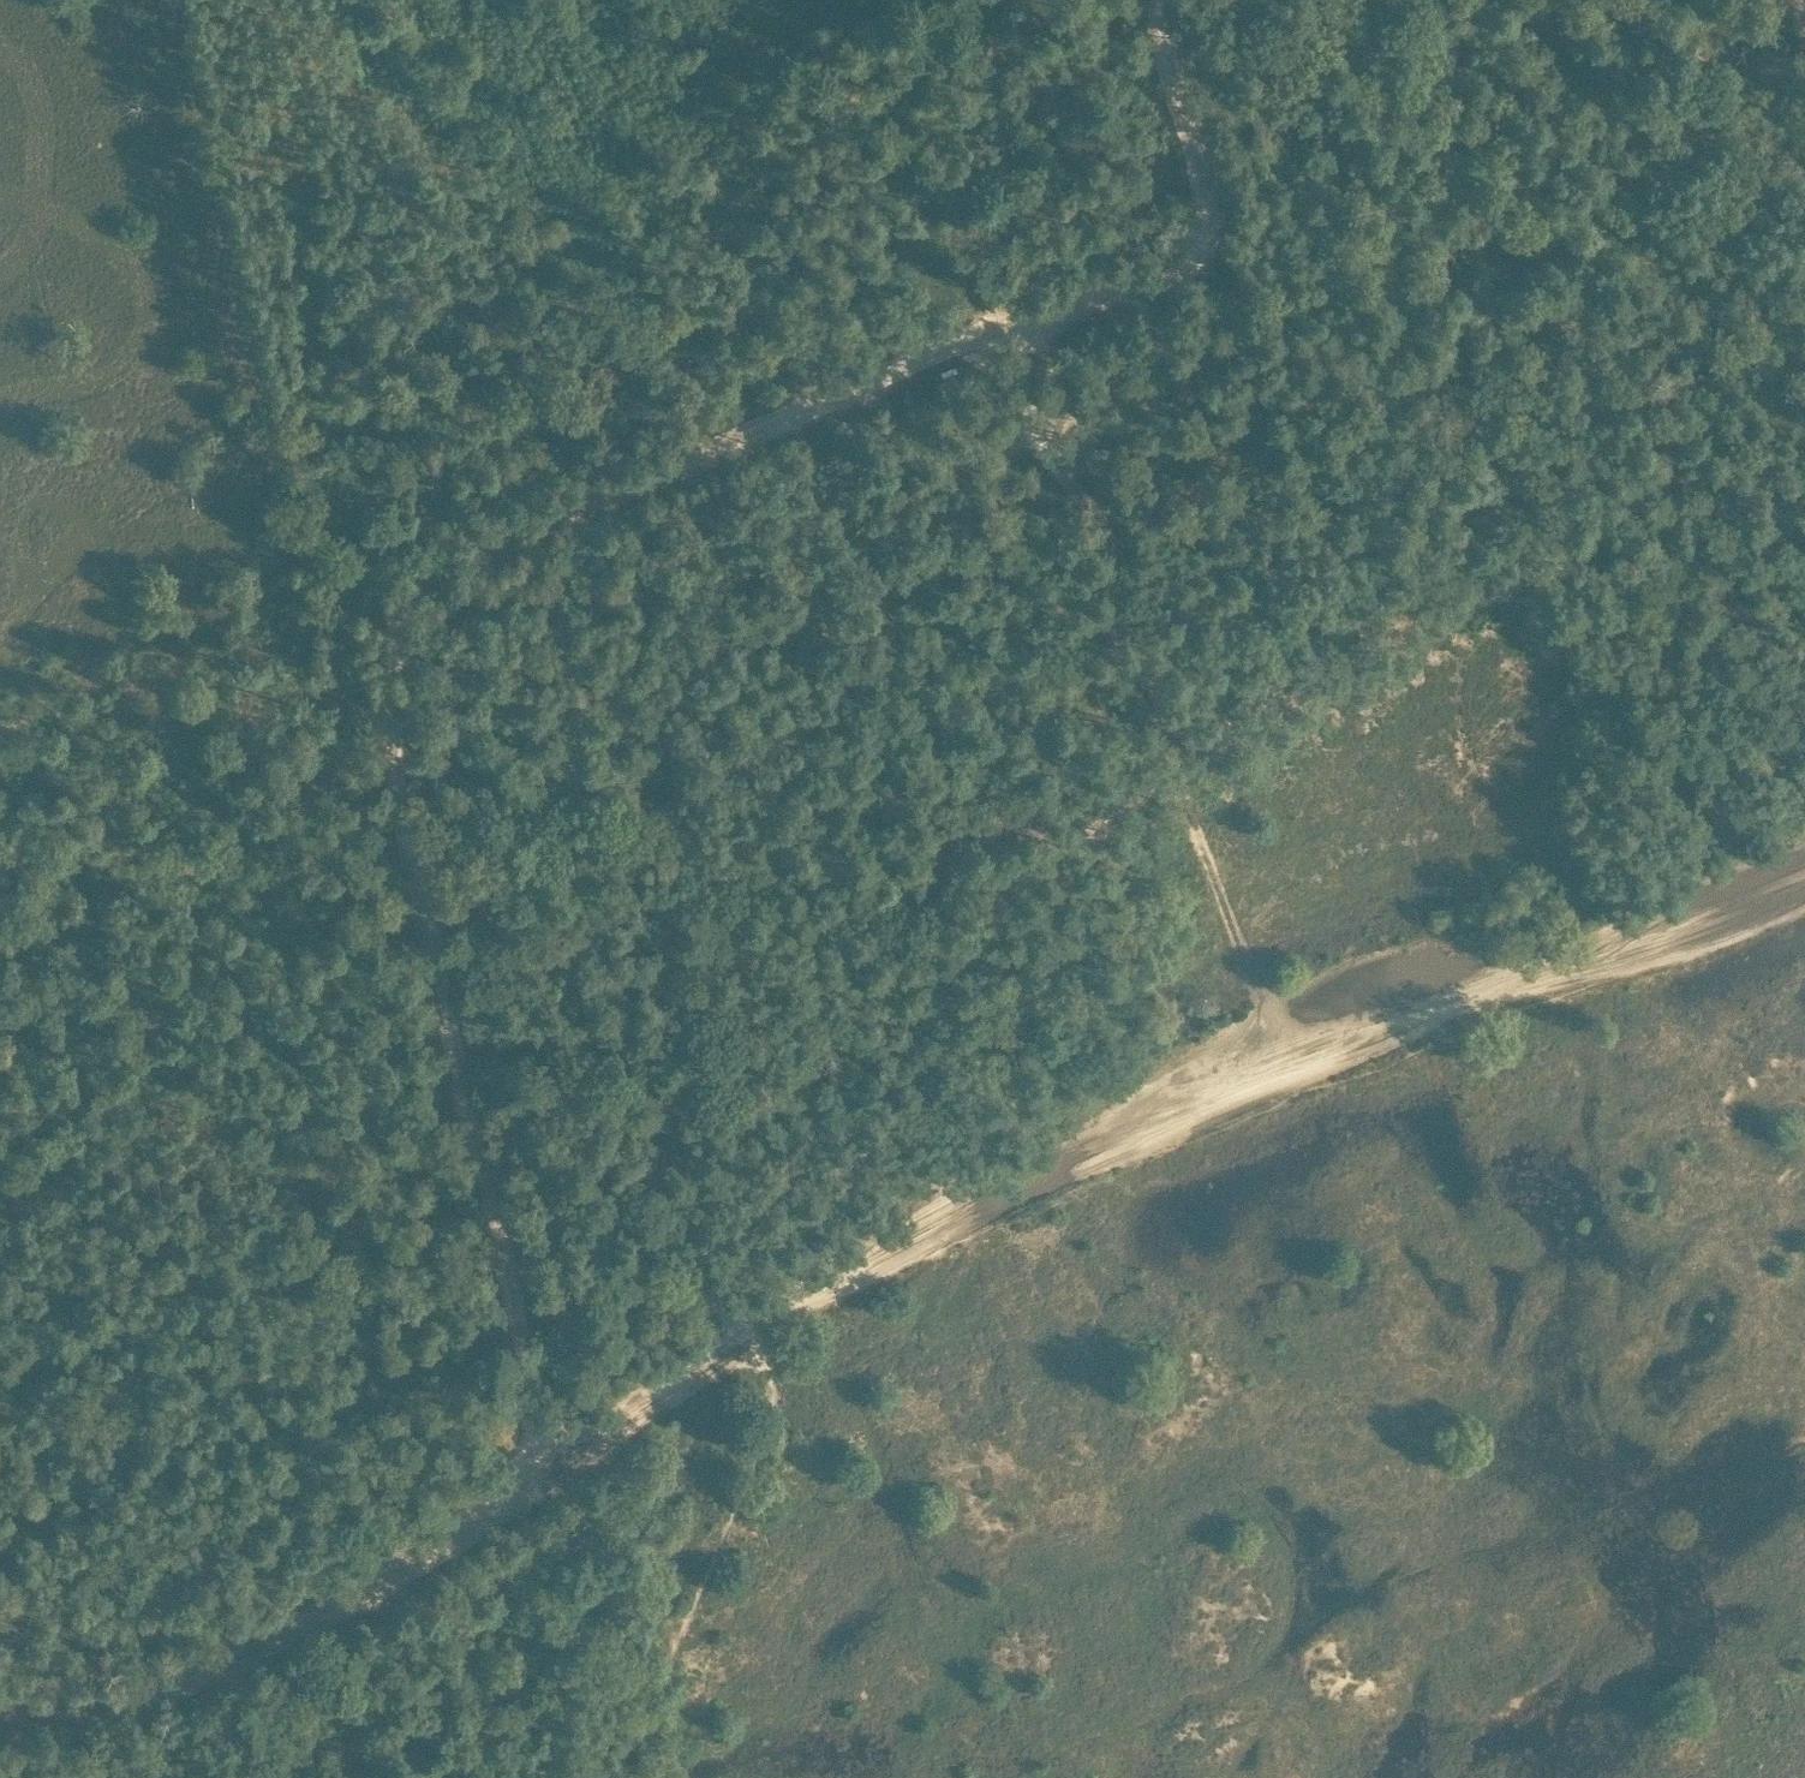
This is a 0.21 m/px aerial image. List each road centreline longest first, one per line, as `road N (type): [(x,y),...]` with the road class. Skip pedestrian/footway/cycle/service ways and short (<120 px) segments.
road 1 (track): [(1804,866),(1291,1065),(919,1238),(536,1477),(531,1360),(460,1062)]
road 2 (track): [(460,1062),(371,585),(1205,236),(1154,0)]
road 3 (track): [(0,654),(75,716),(221,799),(310,935),(408,1029),(460,1062)]
road 4 (track): [(0,1709),(351,1593),(536,1477)]
road 5 (track): [(1291,1065),(1164,761)]

